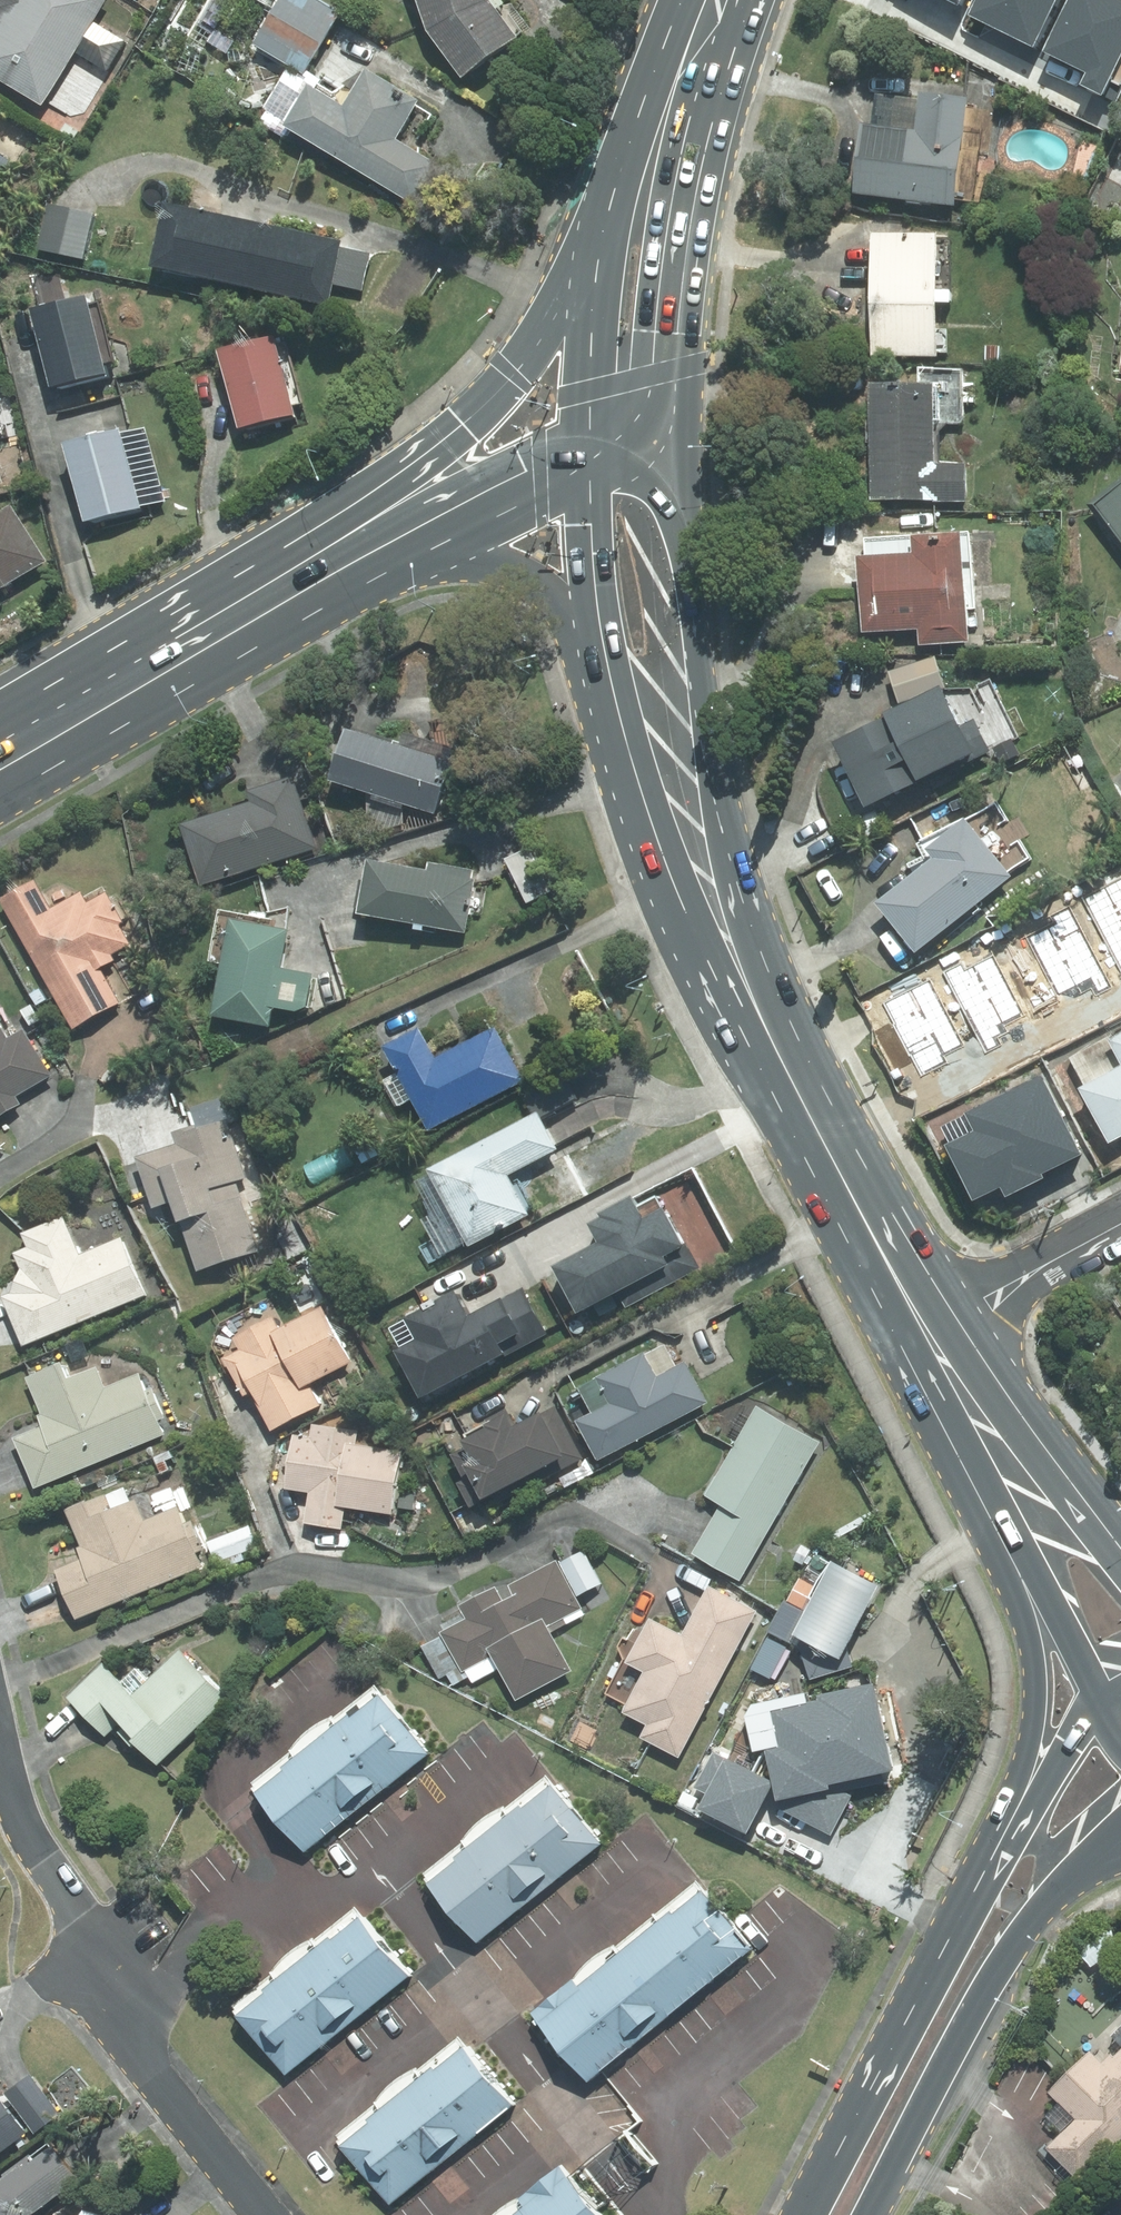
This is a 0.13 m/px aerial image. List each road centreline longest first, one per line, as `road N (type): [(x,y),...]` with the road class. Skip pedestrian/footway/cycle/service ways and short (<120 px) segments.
road 1 (primary): [(276,605),(513,376),(590,262),(652,147)]
road 2 (primary): [(664,430),(693,700),(746,989)]
road 3 (primary): [(991,1860),(1029,1739),(1033,1660),(972,1497),(929,1334)]
road 4 (residential): [(44,1862),(79,1916),(126,2036),(265,2214)]
road 5 (primary): [(1111,1702),(1016,1529),(929,1334)]
road 6 (secondary): [(812,2214),(991,1860)]
road 7 (secondary): [(1073,1881),(987,1987),(867,2214)]
road 8 (primary): [(929,1334),(746,989)]
road 9 (primary): [(746,989),(656,824),(608,670)]
road 10 (primary): [(276,605),(0,761)]
road 11 (primary): [(588,445),(596,315),(652,147)]
road 12 (primary): [(929,1334),(1120,1569)]
road 13 (primary): [(652,147),(664,430)]
road 14 (primary): [(929,1334),(1120,1532)]
road 15 (primary): [(608,670),(557,603),(527,581),(380,549)]
road 16 (primary): [(588,445),(380,549)]
road 17 (primary): [(608,670),(588,445)]
road 18 (residential): [(1120,1226),(929,1334)]
road 19 (secondary): [(991,1860),(1111,1702)]
road 20 (primary): [(652,147),(707,0)]
road 21 (residential): [(44,1862),(18,1813),(0,1742)]

